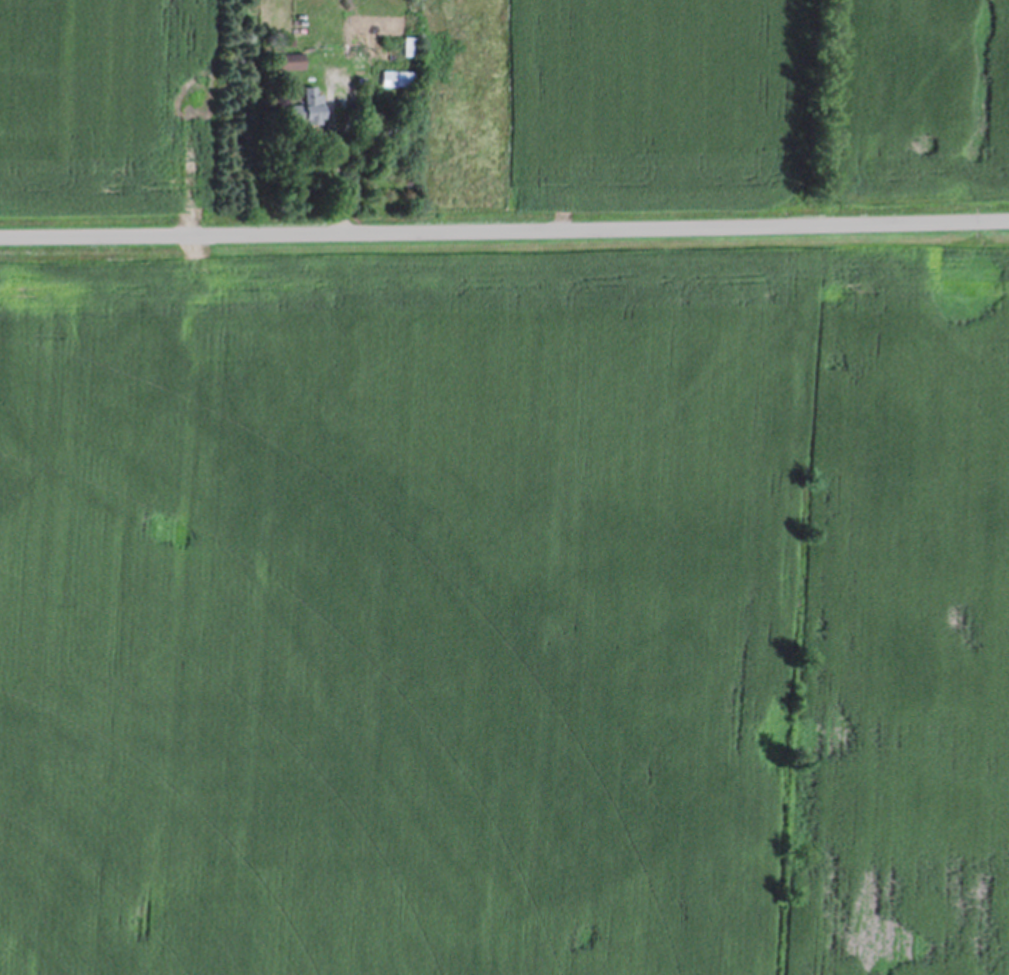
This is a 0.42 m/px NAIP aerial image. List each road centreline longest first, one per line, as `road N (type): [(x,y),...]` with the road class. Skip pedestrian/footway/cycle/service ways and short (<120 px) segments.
road 1 (residential): [(0,234),(1008,215)]

